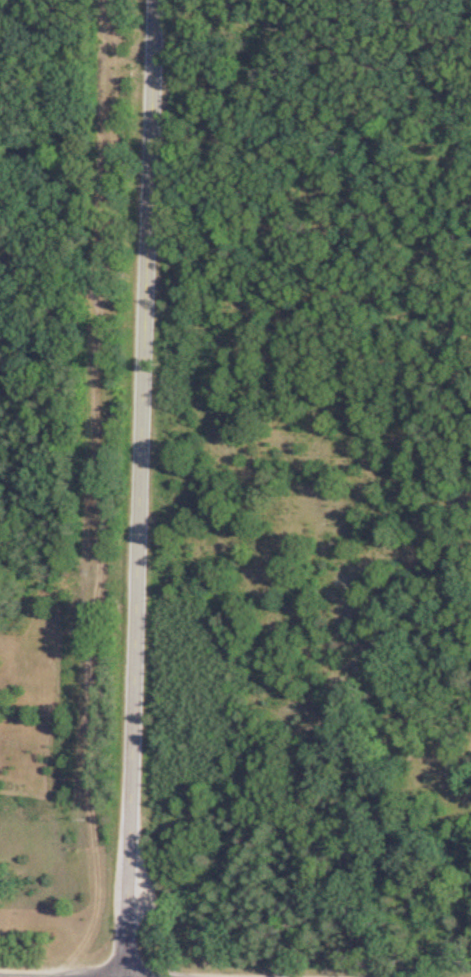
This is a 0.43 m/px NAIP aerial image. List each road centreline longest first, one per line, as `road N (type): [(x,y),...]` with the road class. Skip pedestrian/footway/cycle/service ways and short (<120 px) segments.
road 1 (tertiary): [(128,976),(130,419),(144,0)]

